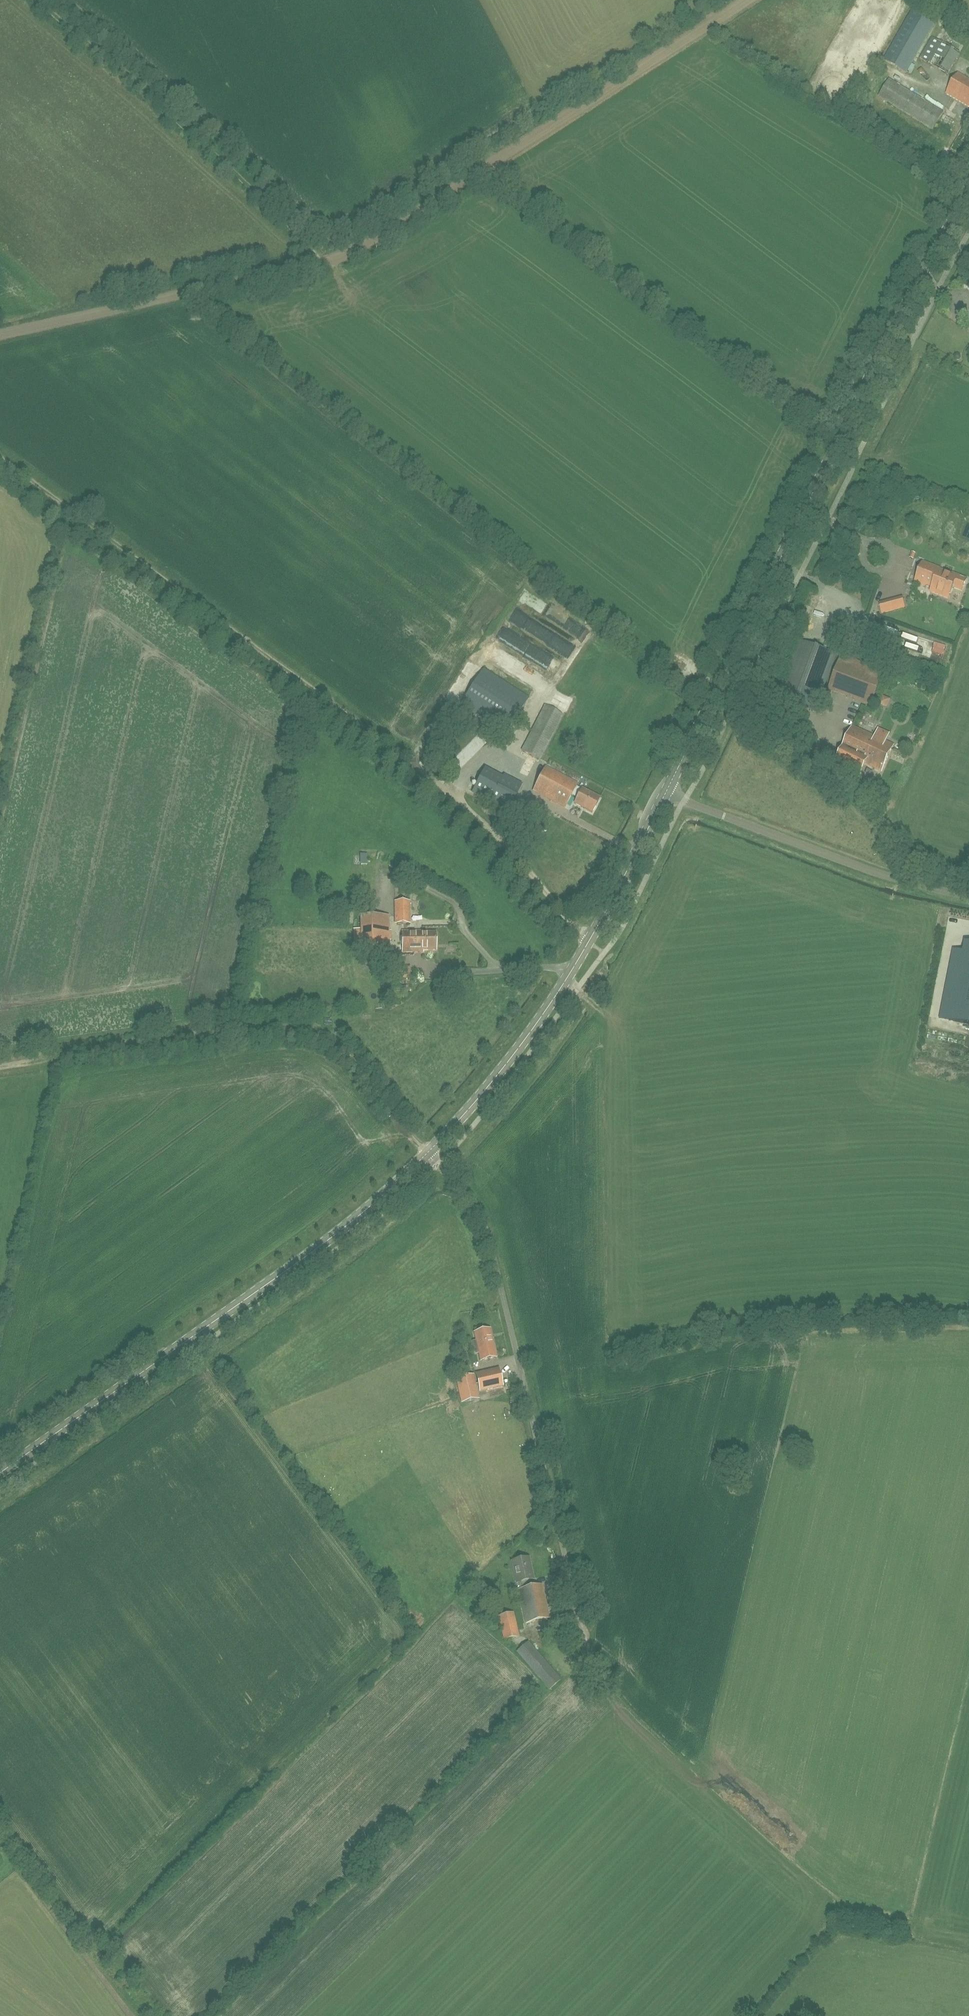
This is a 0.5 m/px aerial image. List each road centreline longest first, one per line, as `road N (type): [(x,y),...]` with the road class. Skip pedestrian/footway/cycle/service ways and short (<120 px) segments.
road 1 (track): [(0,334),(346,253),(744,0)]
road 2 (track): [(0,457),(449,791),(589,942)]
road 3 (secondary): [(665,794),(866,381),(968,191)]
road 4 (unclassified): [(591,1678),(482,1226),(425,1155)]
road 5 (secondary): [(0,1474),(319,1248),(425,1155)]
road 6 (track): [(425,1155),(336,1047),(296,1030),(0,1078)]
road 7 (secondary): [(425,1155),(562,985),(665,794)]
road 8 (track): [(334,258),(30,0)]
road 9 (unclassified): [(968,896),(877,872),(665,794)]

